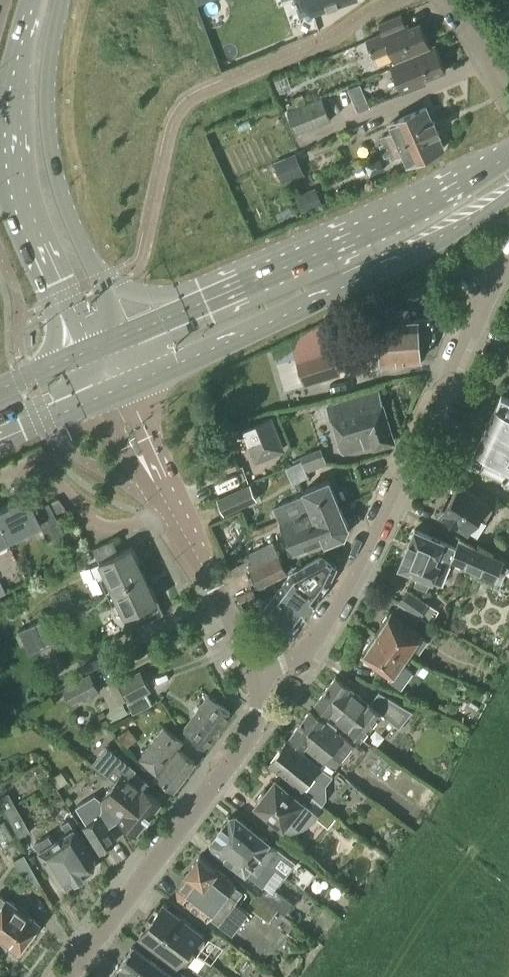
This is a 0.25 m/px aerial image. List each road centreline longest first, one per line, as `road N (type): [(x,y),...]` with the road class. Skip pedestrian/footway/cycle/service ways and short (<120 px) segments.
road 1 (primary): [(508,156),(123,338)]
road 2 (residential): [(263,672),(324,624),(475,319)]
road 3 (primary): [(136,382),(398,261),(508,196)]
road 4 (residential): [(63,976),(259,718),(263,672)]
road 5 (primary): [(123,338),(67,212),(49,133),(50,52),(61,0)]
road 6 (primary): [(14,110),(29,223),(83,354)]
road 7 (residential): [(0,480),(41,464),(71,505),(109,532),(172,512)]
road 8 (residential): [(172,512),(263,672)]
road 9 (residential): [(100,396),(130,462),(172,512)]
road 10 (residential): [(172,512),(136,382)]
road 11 (unclassified): [(508,110),(444,0)]

